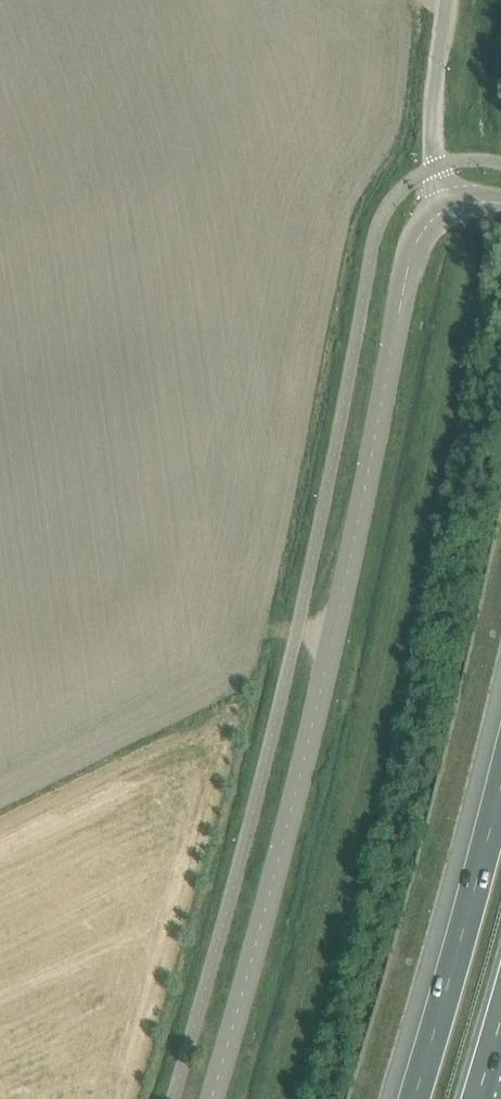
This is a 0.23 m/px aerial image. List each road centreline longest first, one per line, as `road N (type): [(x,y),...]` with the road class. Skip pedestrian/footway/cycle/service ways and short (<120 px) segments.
road 1 (unclassified): [(210,1098),(312,725),(409,262),(423,229),(449,207)]
road 2 (motorway): [(500,773),(409,1098)]
road 3 (unclassified): [(449,207),(430,136),(446,0)]

